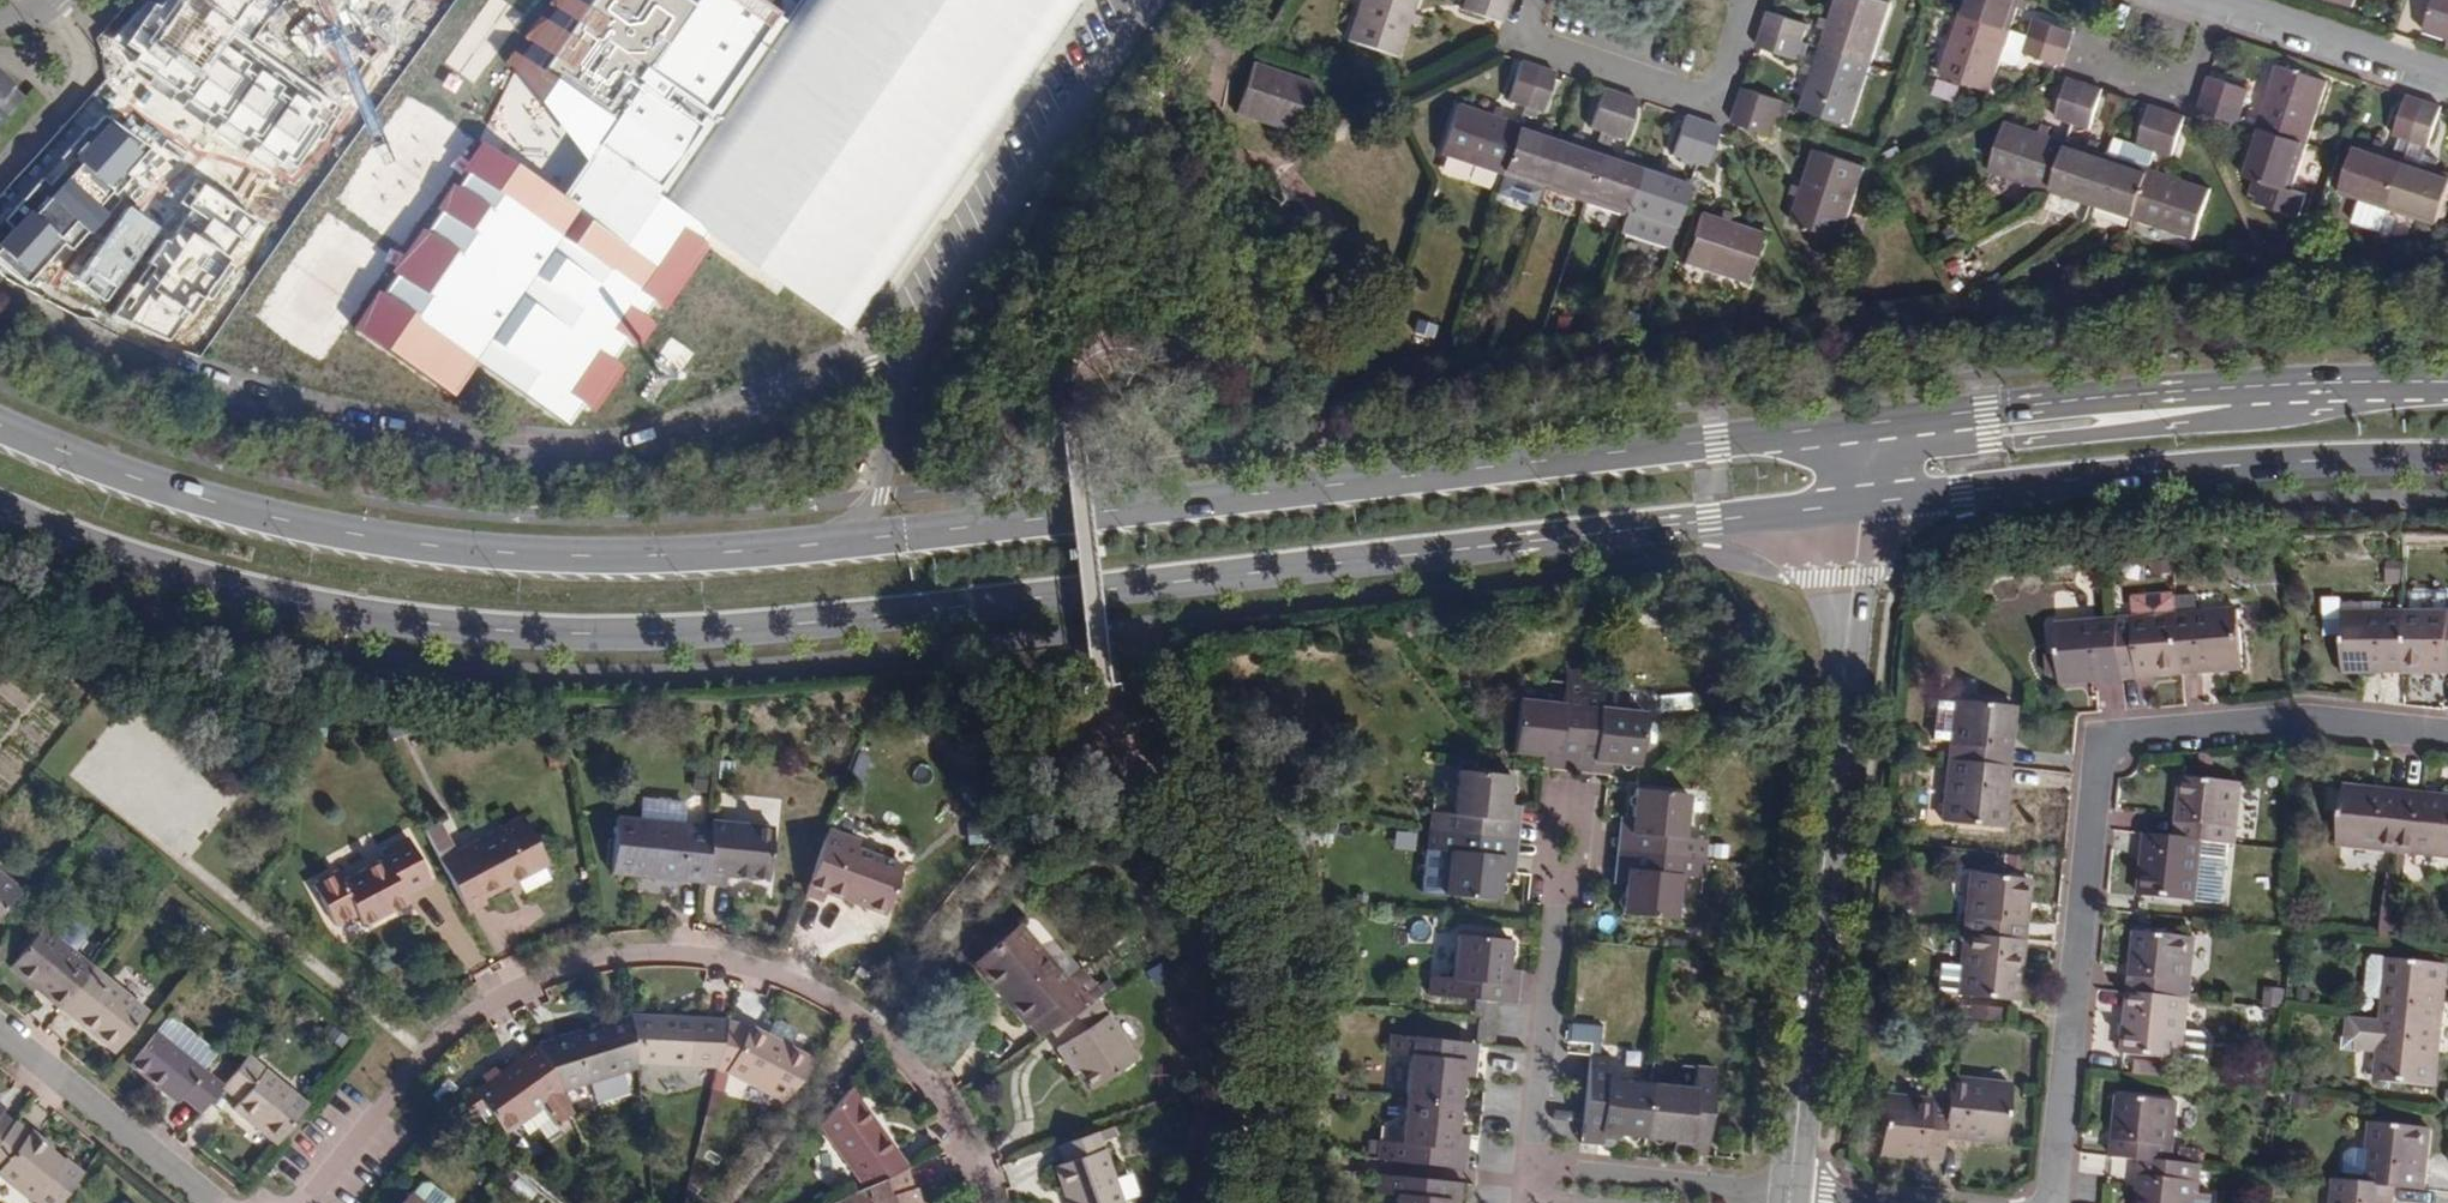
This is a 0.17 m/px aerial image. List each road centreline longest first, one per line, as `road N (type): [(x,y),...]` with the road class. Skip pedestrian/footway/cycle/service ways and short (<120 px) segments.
road 1 (secondary): [(0,508),(179,578),(365,623),(672,643),(1864,508)]
road 2 (secondary): [(1855,431),(849,543)]
road 3 (residential): [(989,1202),(984,1174),(940,1103),(881,1032),(780,969),(698,952),(604,956),(499,986),(435,1031),(308,1202)]
road 4 (secondary): [(849,543),(552,559),(371,542),(122,476),(0,425)]
road 5 (residential): [(2447,738),(2284,718),(2100,751),(2053,1202)]
road 6 (tertiary): [(1864,508),(1790,1202)]
road 7 (residential): [(1159,0),(915,356),(882,496),(849,543)]
road 8 (secondary): [(2447,386),(2343,385),(1855,431)]
road 9 (secondary): [(1864,508),(2273,467),(2447,474)]
road 10 (residential): [(1529,1184),(1571,809)]
road 11 (residential): [(1751,0),(1717,99),(1521,34),(1532,0)]
road 12 (residential): [(2216,2),(2186,97),(2082,65),(2103,0)]
road 13 (residential): [(215,1202),(0,1030)]
road 14 (residential): [(2216,2),(2447,81)]
road 15 (residential): [(1529,1184),(1705,1202)]

